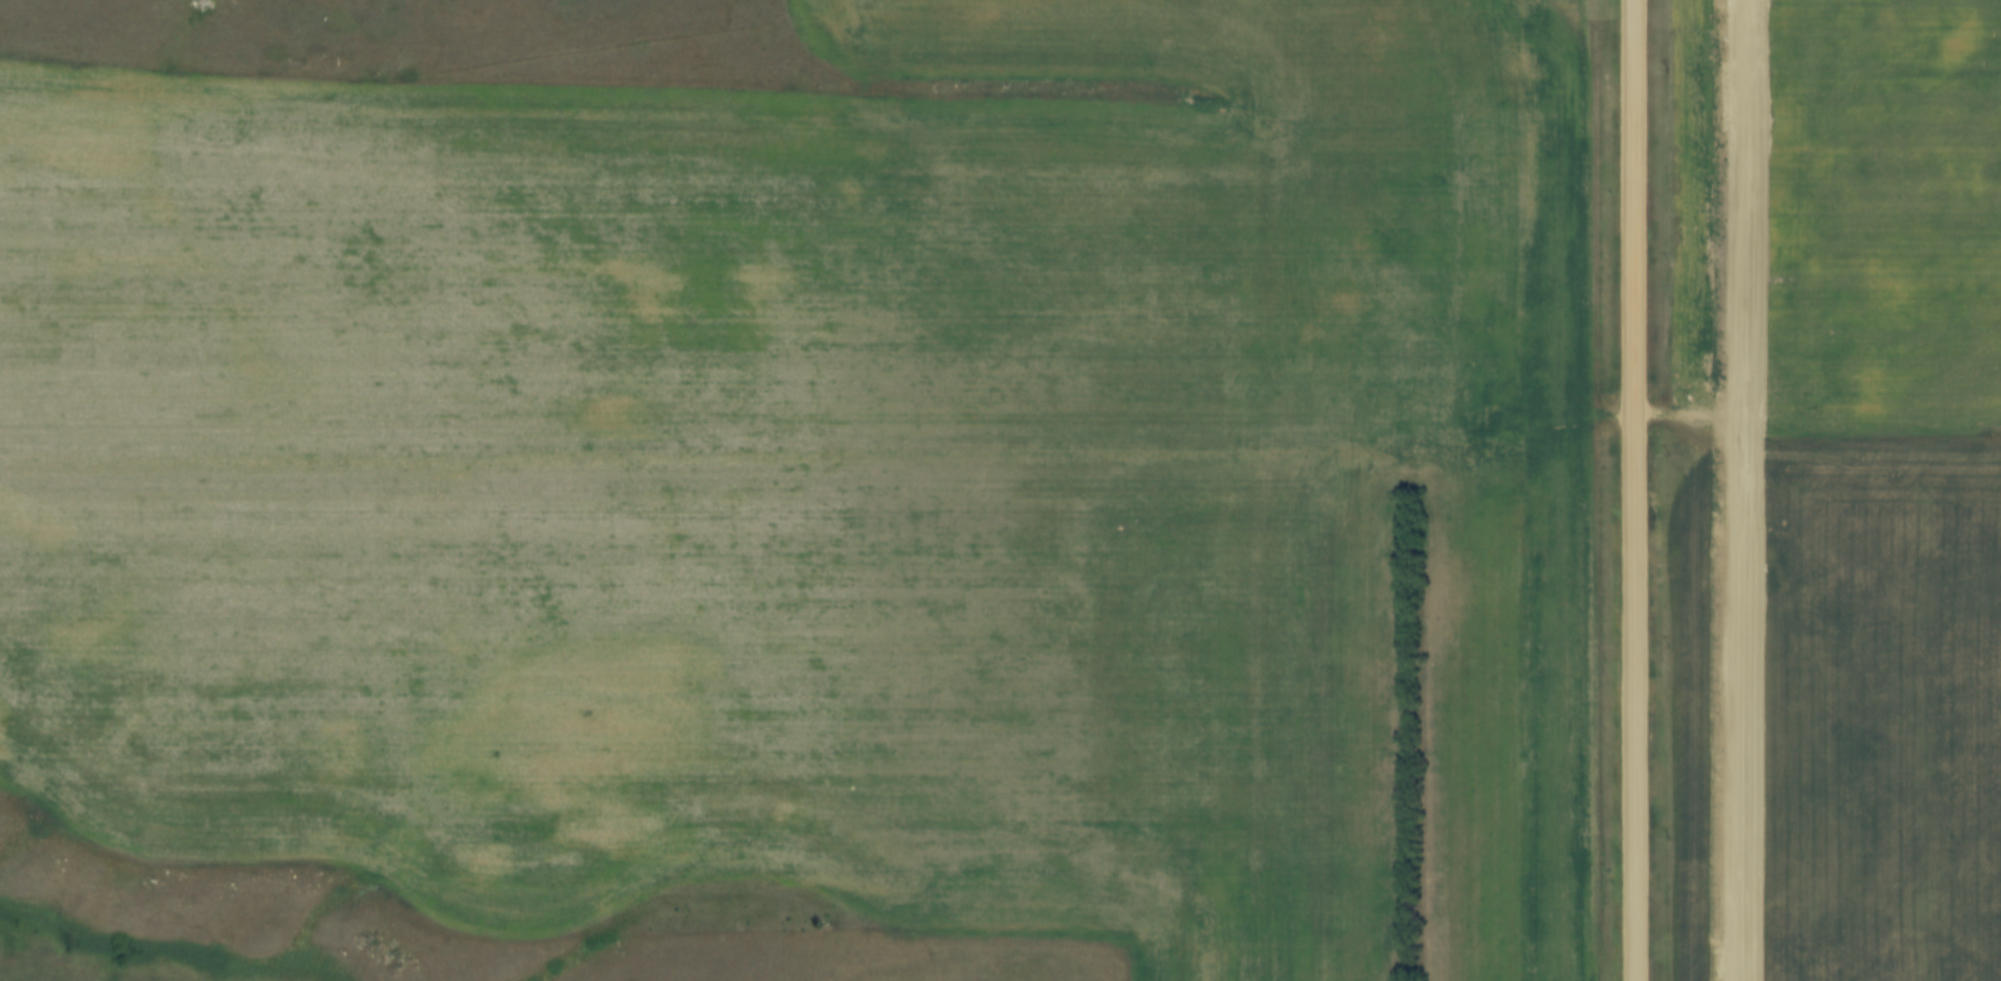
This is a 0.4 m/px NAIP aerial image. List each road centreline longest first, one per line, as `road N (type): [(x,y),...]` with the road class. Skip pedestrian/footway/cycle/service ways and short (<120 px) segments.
road 1 (residential): [(1632,0),(1633,980)]

